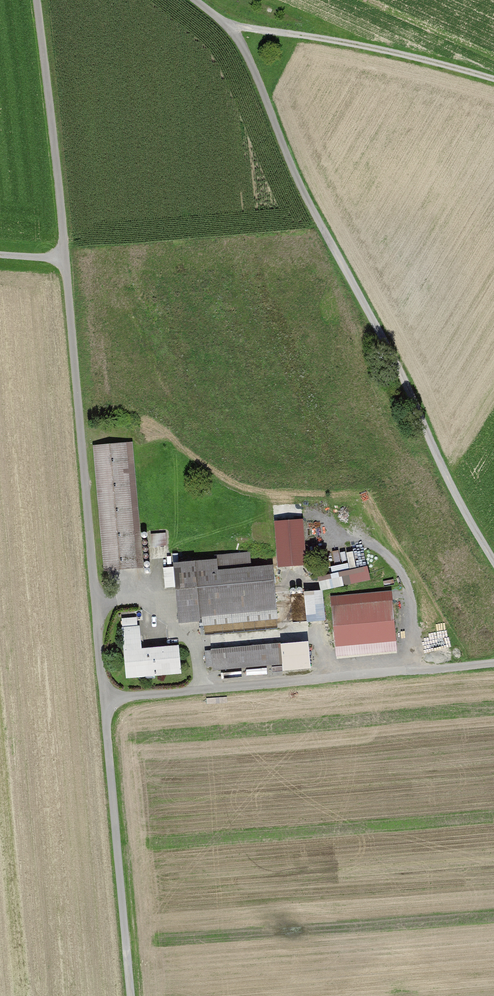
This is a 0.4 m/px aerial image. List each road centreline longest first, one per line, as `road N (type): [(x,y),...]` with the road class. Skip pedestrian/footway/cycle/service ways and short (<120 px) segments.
road 1 (track): [(36,0),(131,995)]
road 2 (track): [(493,560),(293,168),(234,28),(195,0)]
road 3 (track): [(105,700),(493,664)]
road 4 (track): [(234,28),(391,52),(493,81)]

